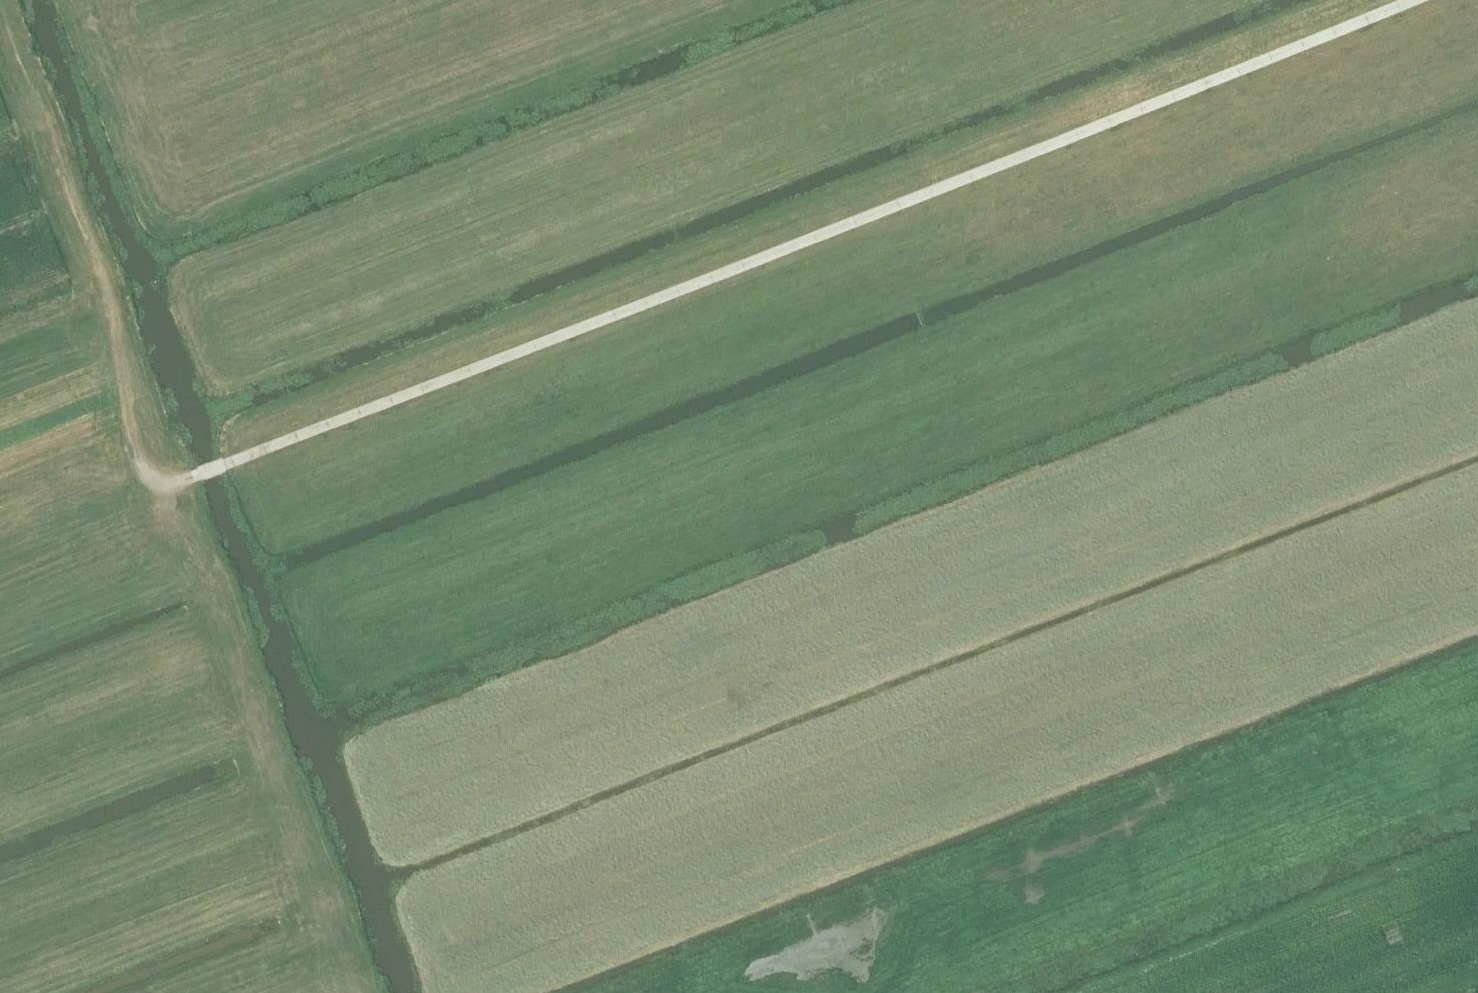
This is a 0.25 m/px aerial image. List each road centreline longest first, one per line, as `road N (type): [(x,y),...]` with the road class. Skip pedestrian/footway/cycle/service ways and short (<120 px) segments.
road 1 (track): [(180,483),(1413,0)]
road 2 (track): [(180,483),(156,482),(128,457),(102,280),(48,132)]

